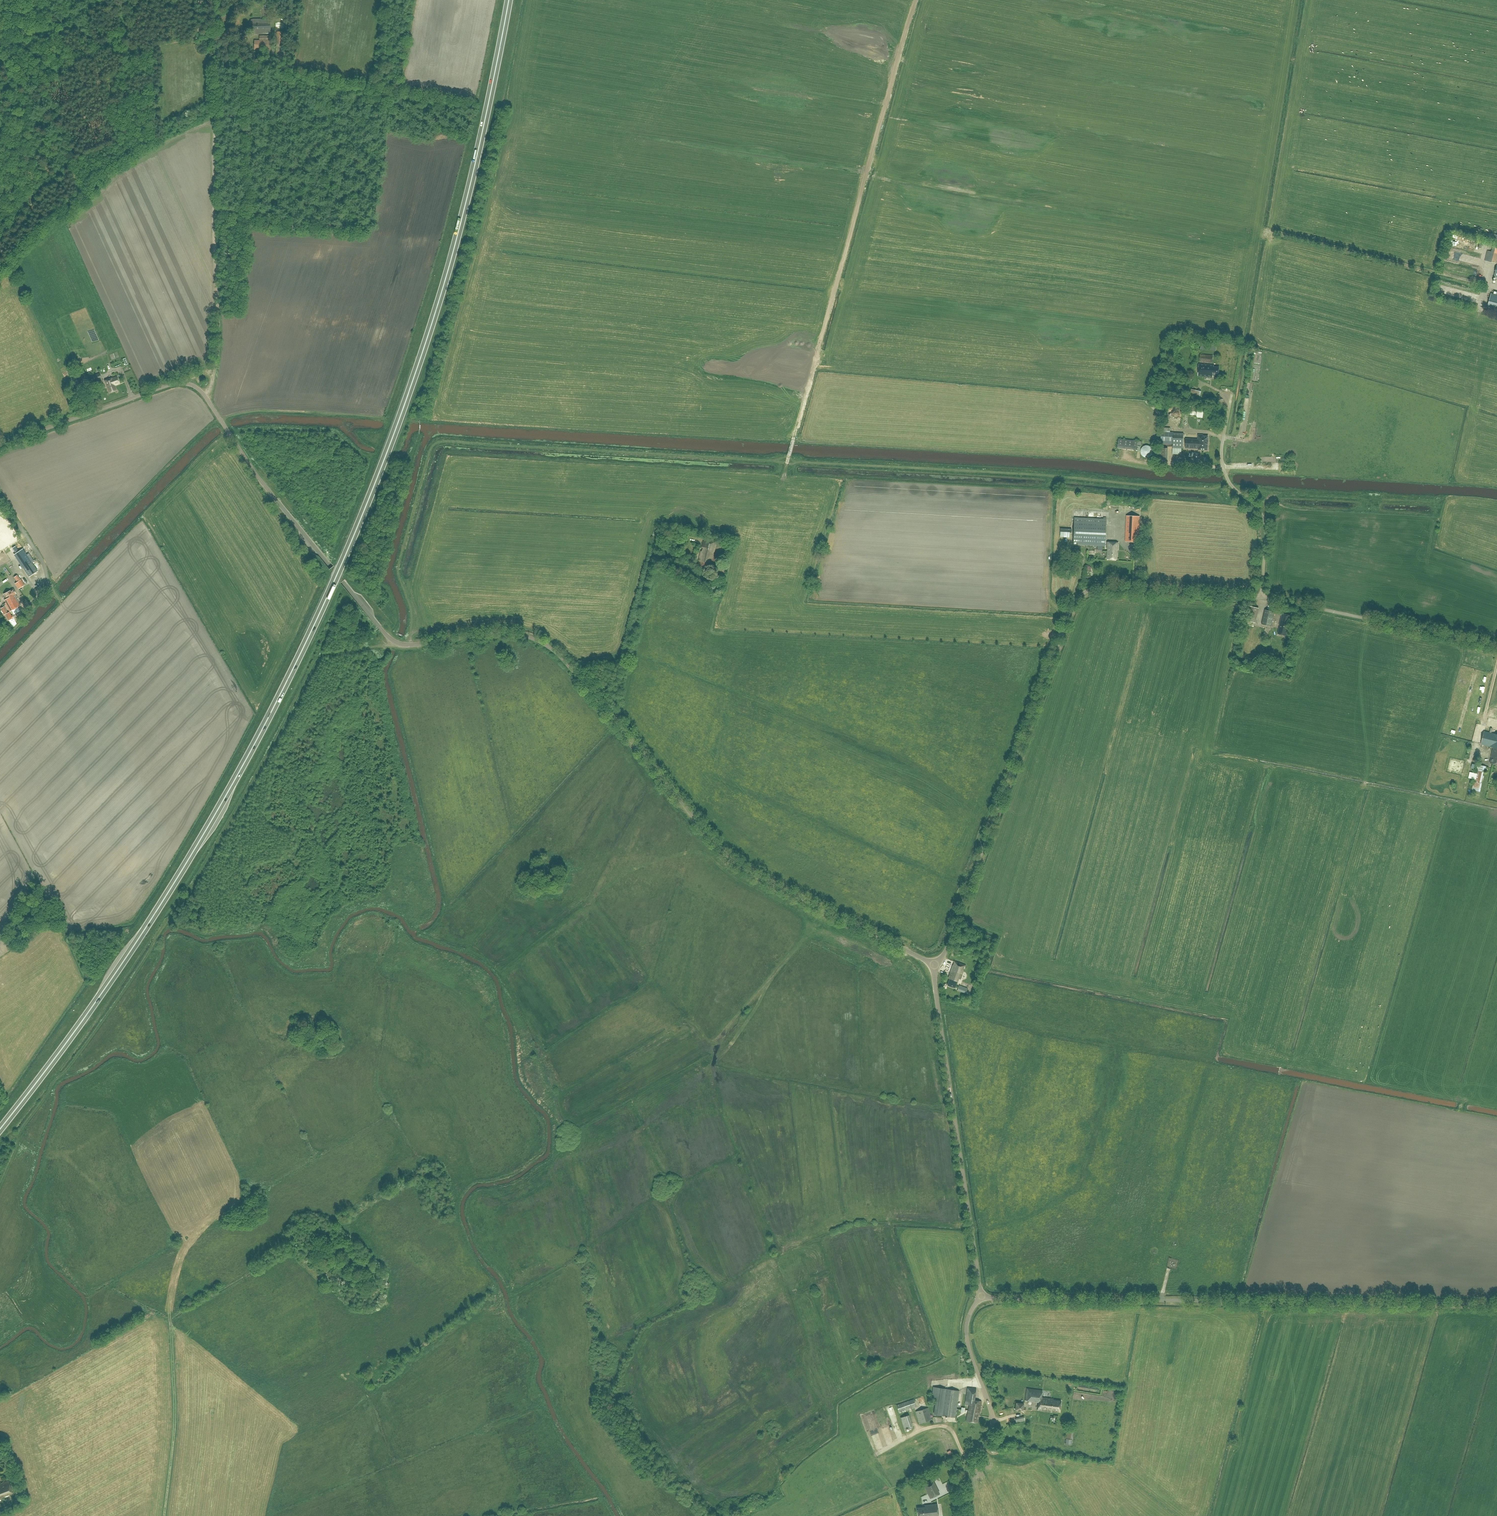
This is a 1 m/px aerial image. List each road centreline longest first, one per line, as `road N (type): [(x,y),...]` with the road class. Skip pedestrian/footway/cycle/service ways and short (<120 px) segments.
road 1 (trunk): [(0,1129),(183,868),(320,611),(393,437),(448,272),(509,0)]
road 2 (unclassified): [(933,965),(729,857),(546,645),(509,633),(404,645),(379,626)]
road 3 (track): [(869,173),(1263,239),(1275,232),(1476,283)]
road 4 (unclassified): [(933,965),(945,953),(1075,601),(1105,588),(1261,598)]
road 5 (unclassified): [(1496,1304),(981,1297)]
road 6 (unclassified): [(0,445),(174,383),(195,387),(379,626)]
road 7 (track): [(917,0),(793,438)]
road 8 (track): [(214,370),(220,348),(217,0)]
road 9 (unclassified): [(981,1297),(933,965)]
road 10 (unclassified): [(1261,598),(1496,645)]
road 11 (unclassified): [(964,1515),(962,1480),(992,1422),(966,1332),(981,1297)]
road 12 (unclassified): [(1261,598),(1264,519),(1229,482),(1222,461),(1231,396)]
road 13 (track): [(608,712),(655,551),(677,542)]
road 14 (track): [(217,59),(396,83)]

